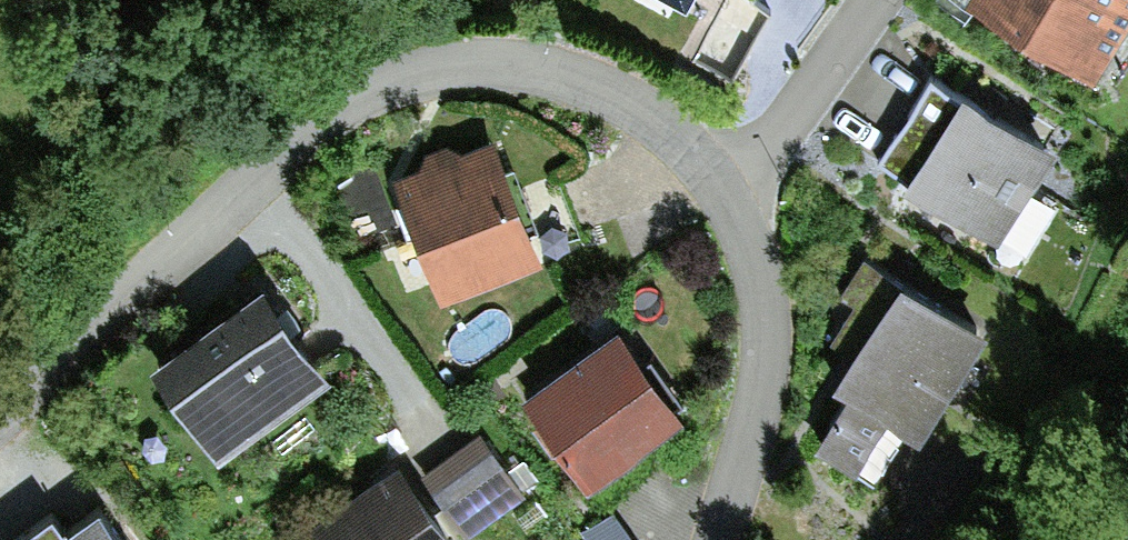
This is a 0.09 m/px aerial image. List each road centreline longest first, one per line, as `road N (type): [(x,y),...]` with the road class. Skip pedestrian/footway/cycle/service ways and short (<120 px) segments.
road 1 (residential): [(732,177),(518,46),(346,89),(104,327),(0,398)]
road 2 (residential): [(711,539),(723,503),(739,285),(732,177)]
road 3 (residential): [(732,177),(879,0)]

